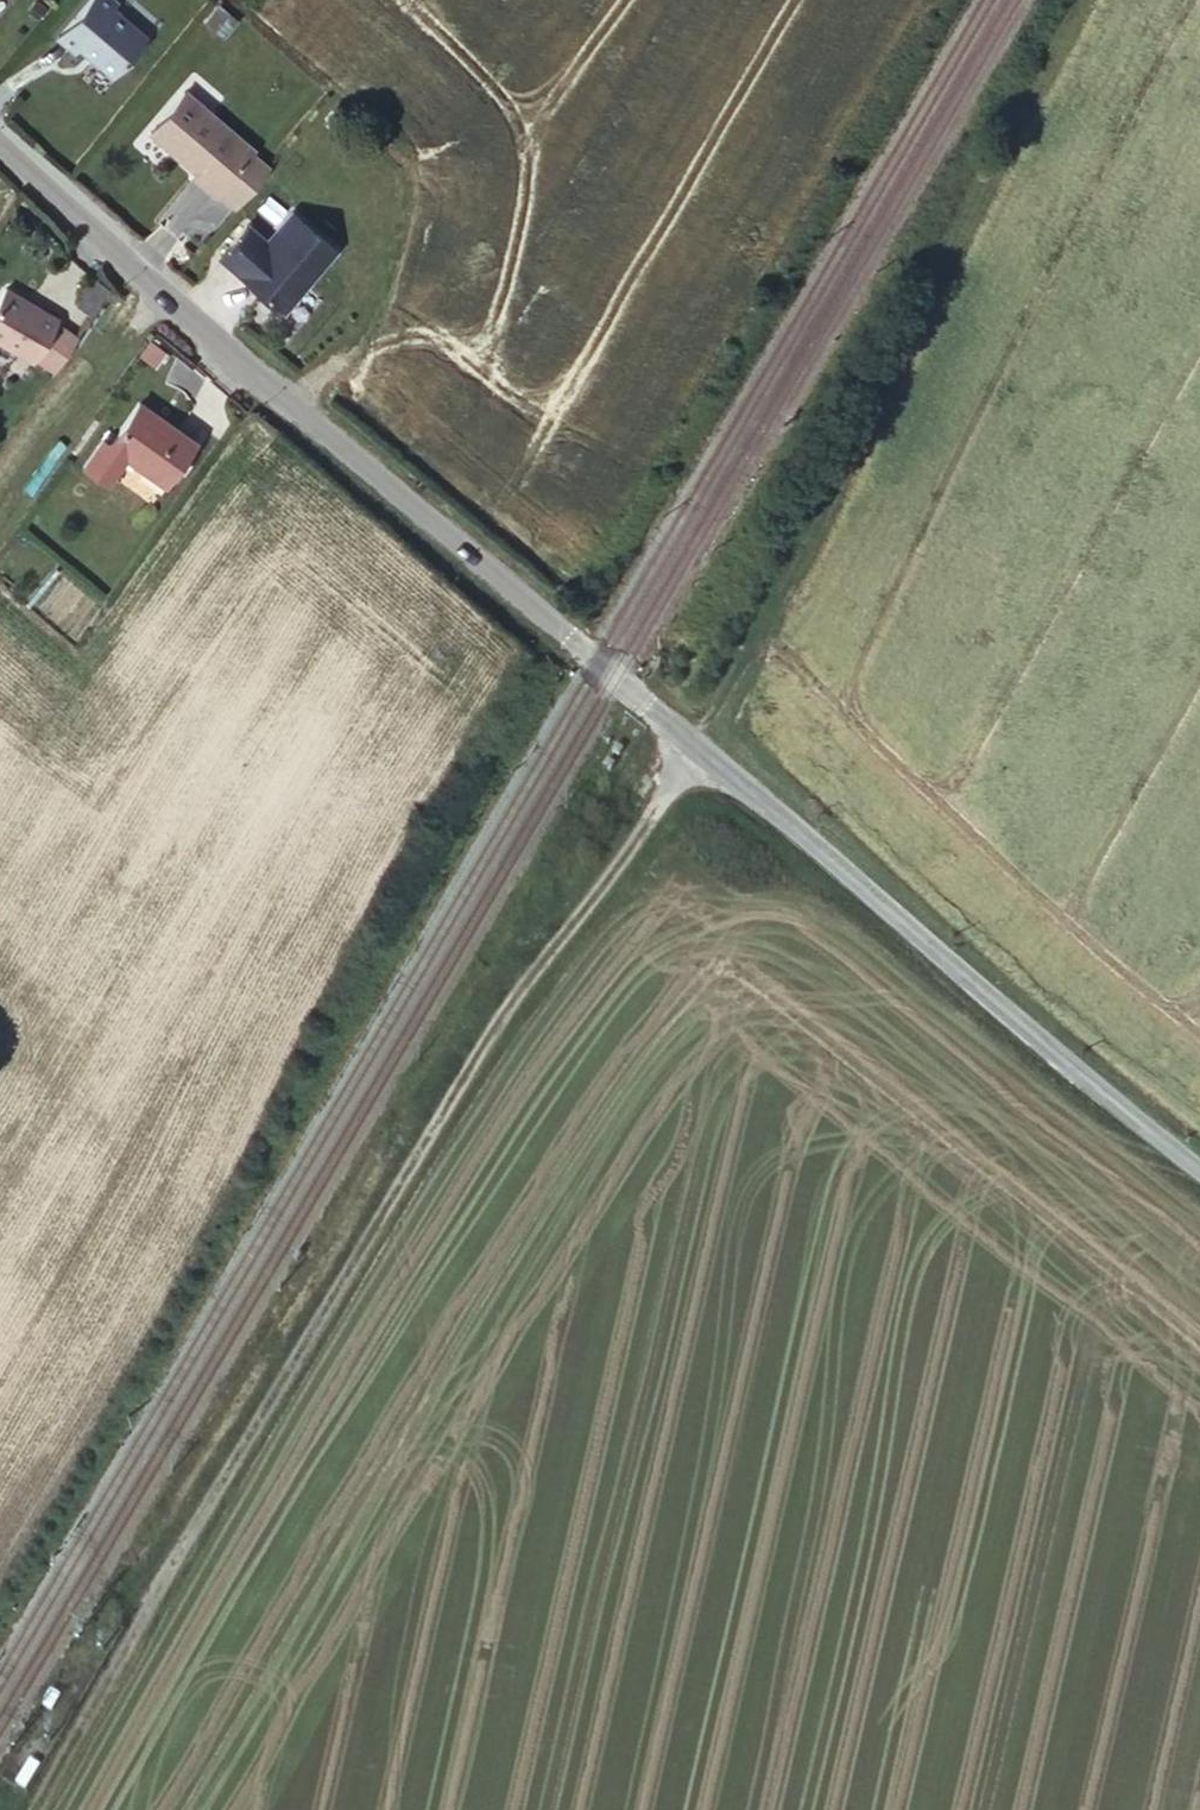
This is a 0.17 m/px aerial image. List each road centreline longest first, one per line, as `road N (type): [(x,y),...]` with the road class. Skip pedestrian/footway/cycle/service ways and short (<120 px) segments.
road 1 (track): [(696,747),(638,847),(518,985),(137,1632)]
road 2 (residential): [(0,134),(120,256),(600,665)]
road 3 (unclassified): [(600,665),(1092,1084),(1199,1166)]

